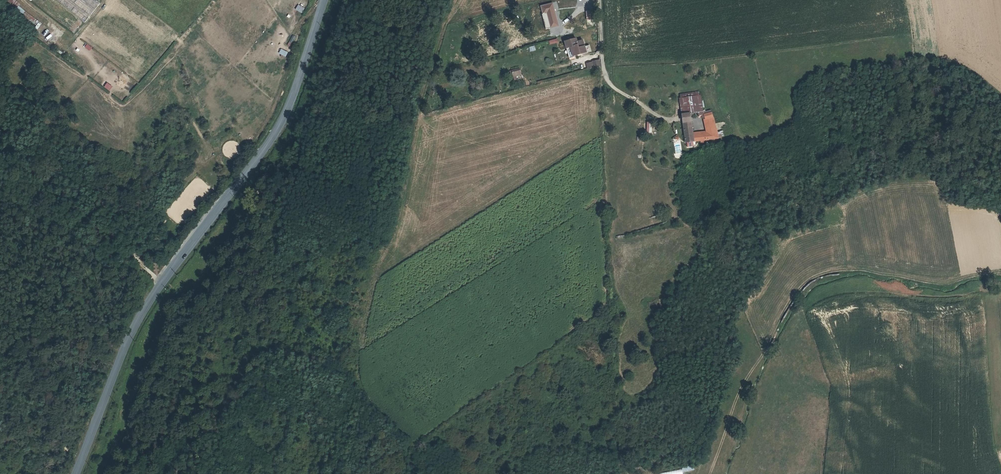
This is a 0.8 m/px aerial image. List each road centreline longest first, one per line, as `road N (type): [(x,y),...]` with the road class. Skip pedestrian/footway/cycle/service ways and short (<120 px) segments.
road 1 (secondary): [(76,473),(140,318),(280,127),(327,0)]
road 2 (unclassified): [(663,118),(607,79),(600,0)]

